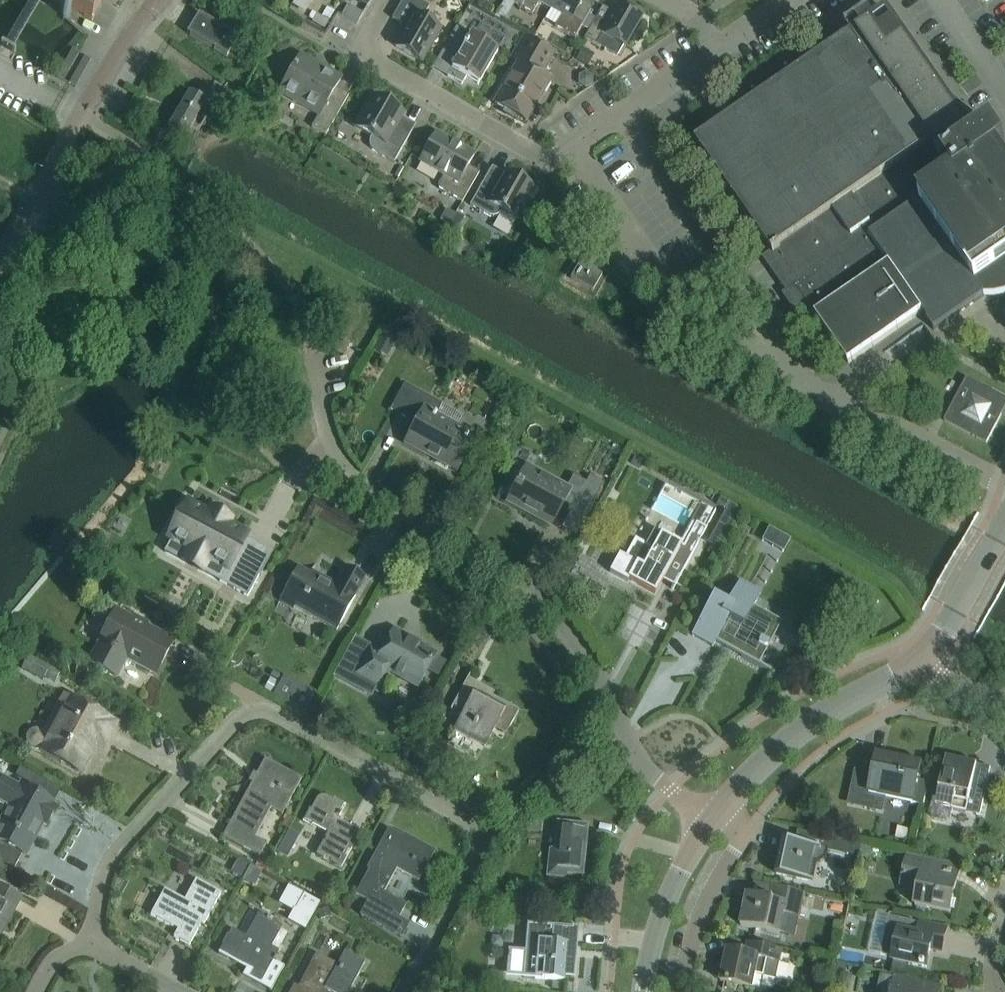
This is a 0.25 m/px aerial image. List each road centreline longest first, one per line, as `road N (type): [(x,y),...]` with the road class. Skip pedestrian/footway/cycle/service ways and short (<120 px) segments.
road 1 (residential): [(403,991),(474,869),(479,848),(471,825),(259,708),(241,713),(112,852),(92,943)]
road 2 (residential): [(715,817),(641,763),(574,644),(512,577),(365,488),(328,439),(318,390)]
road 3 (residential): [(1004,481),(804,381),(621,112)]
road 4 (residential): [(384,0),(359,43),(367,56),(546,160),(621,112)]
road 5 (residential): [(0,263),(156,0)]
road 6 (unclassified): [(715,817),(842,698),(923,657)]
road 7 (residential): [(680,991),(706,901),(745,836),(715,817)]
road 8 (unclassified): [(643,991),(669,895),(715,817)]
road 9 (unclassified): [(923,657),(1004,522)]

